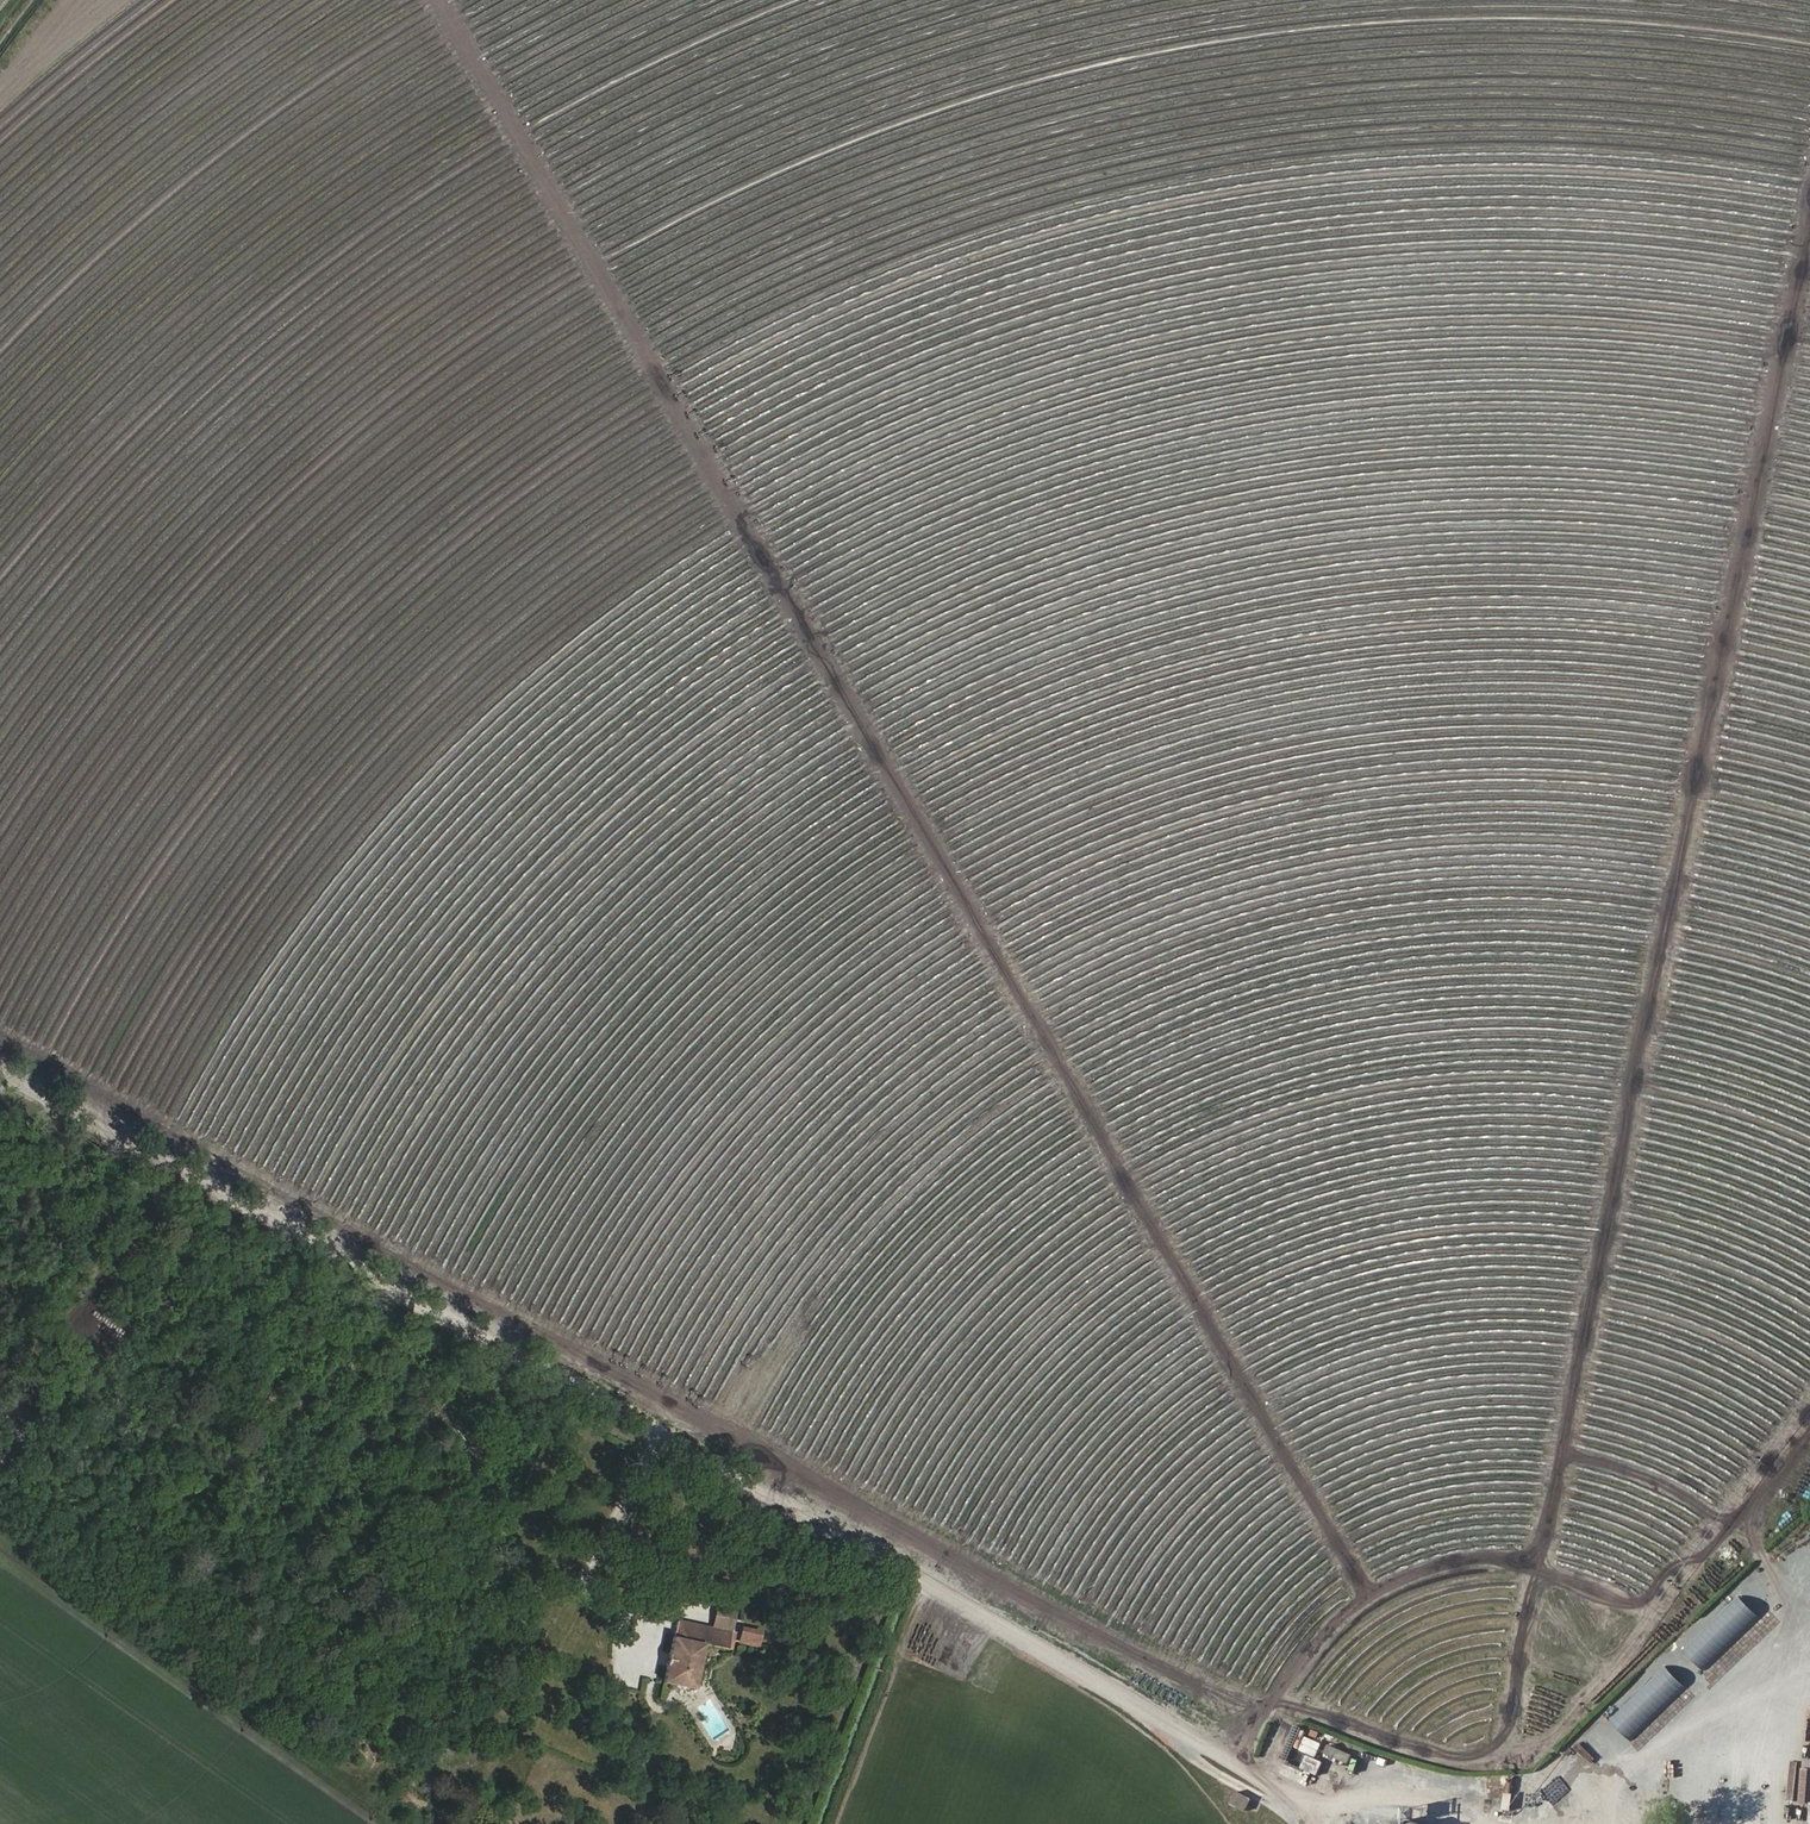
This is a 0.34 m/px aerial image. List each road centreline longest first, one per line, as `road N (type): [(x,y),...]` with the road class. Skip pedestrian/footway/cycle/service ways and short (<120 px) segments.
road 1 (track): [(1241,1771),(1270,1703),(1292,1695),(1320,1699),(1415,1728),(1428,1725),(1438,1702),(1449,0)]
road 2 (track): [(1335,1823),(0,1070)]

